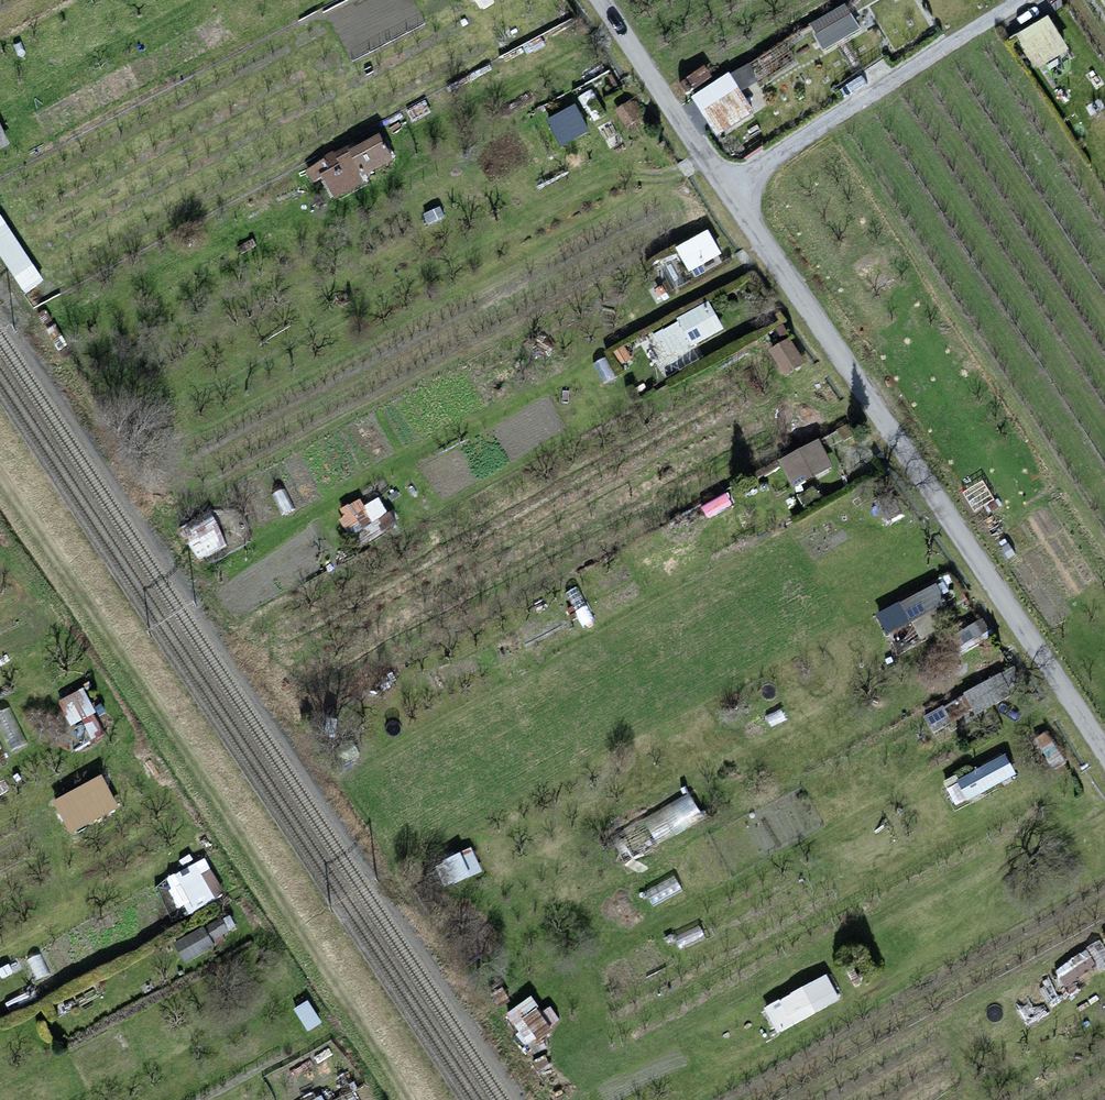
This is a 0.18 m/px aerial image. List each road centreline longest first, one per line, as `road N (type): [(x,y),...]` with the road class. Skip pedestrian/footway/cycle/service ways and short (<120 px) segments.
road 1 (unclassified): [(1104,753),(727,186)]
road 2 (unclassified): [(727,186),(1024,0)]
road 3 (unclassified): [(727,186),(602,0)]

